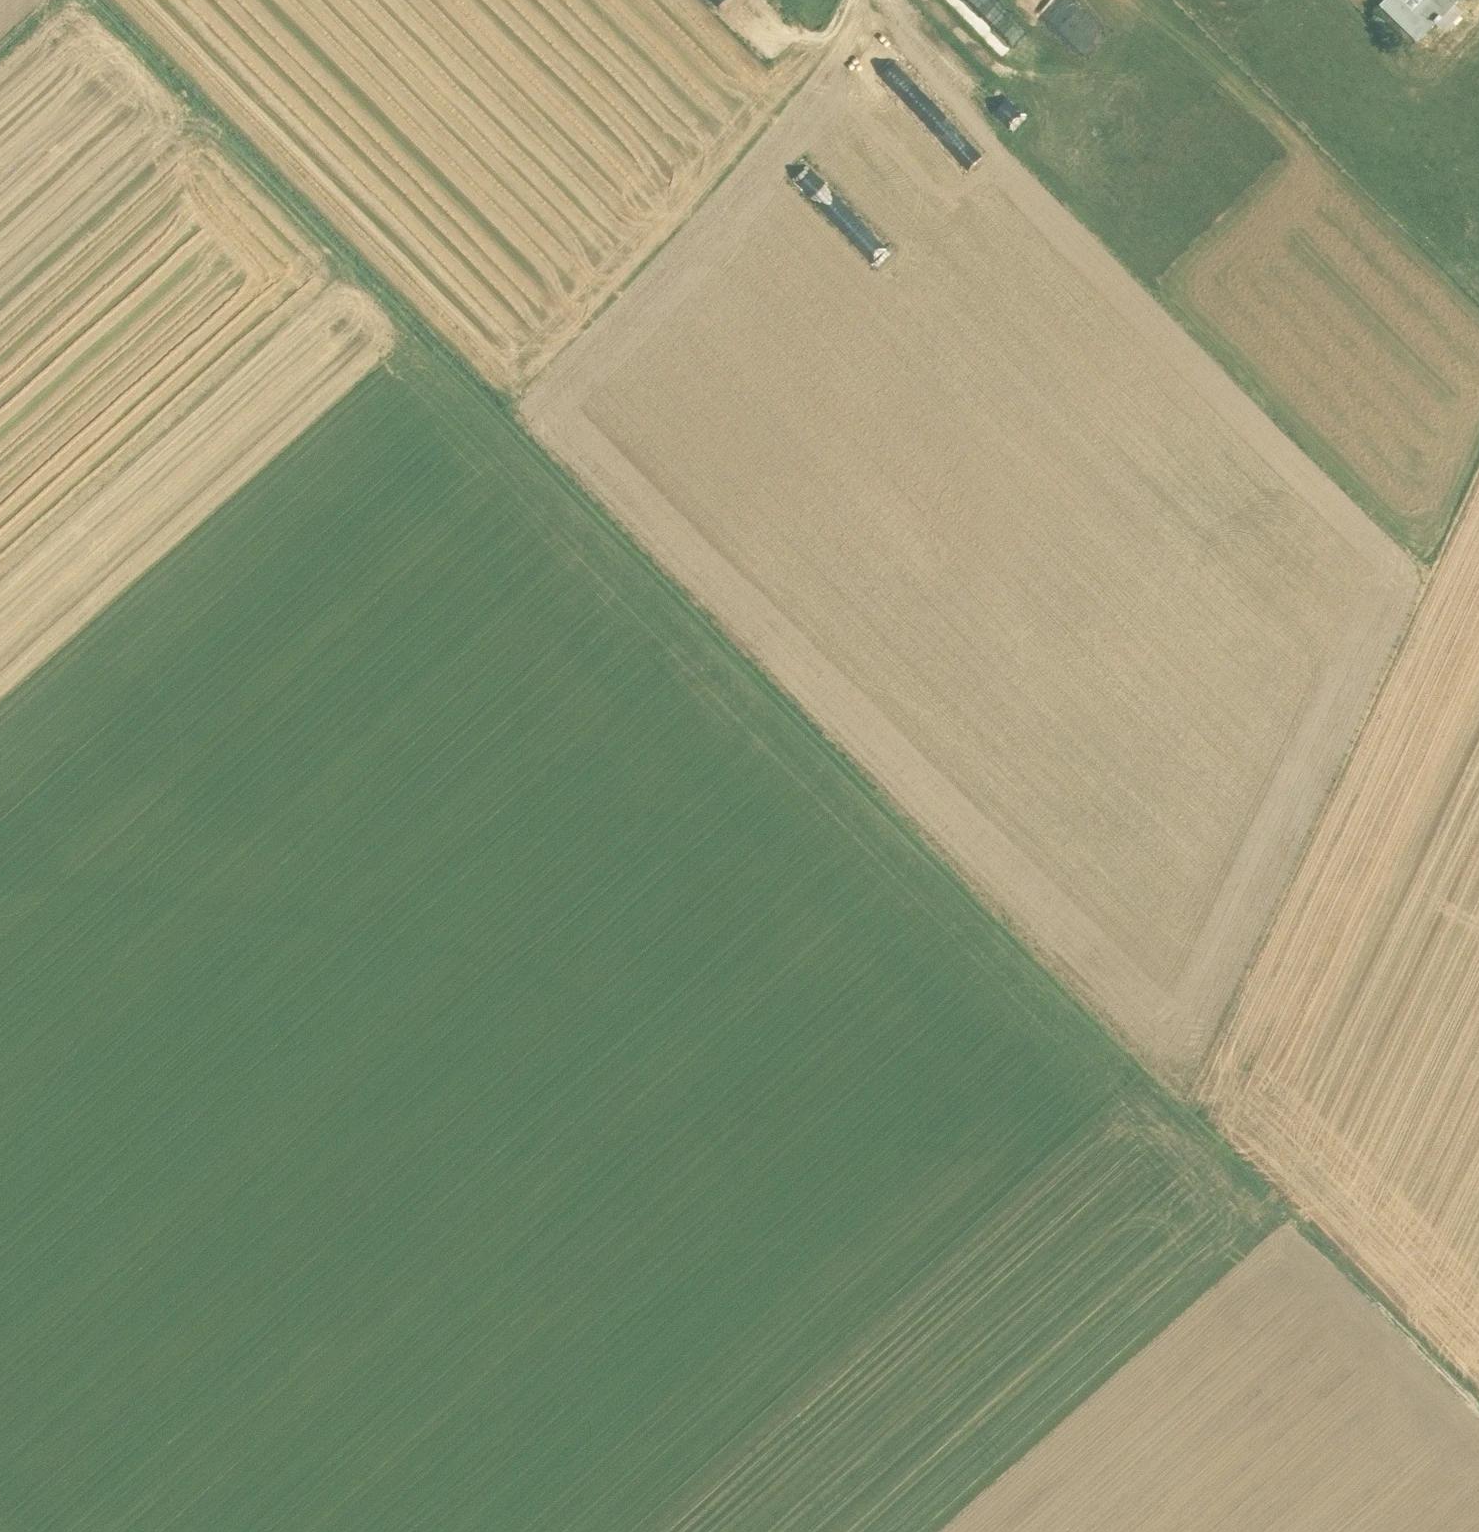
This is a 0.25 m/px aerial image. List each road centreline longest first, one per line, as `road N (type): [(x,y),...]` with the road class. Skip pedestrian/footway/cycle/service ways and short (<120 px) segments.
road 1 (track): [(88,0),(1478,1406)]

